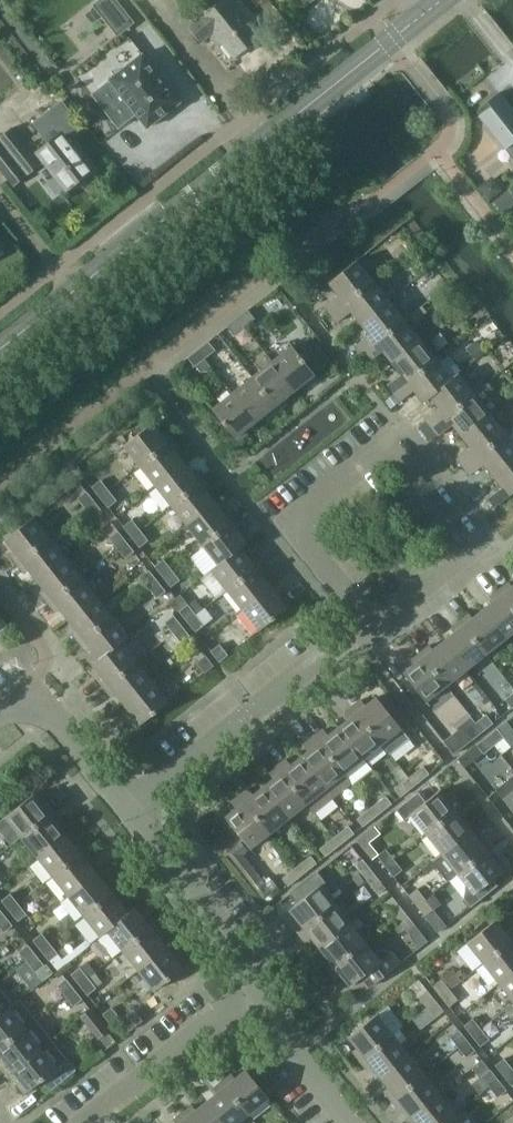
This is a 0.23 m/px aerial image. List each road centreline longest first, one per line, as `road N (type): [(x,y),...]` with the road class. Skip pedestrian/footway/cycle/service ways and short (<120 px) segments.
road 1 (tertiary): [(0,350),(442,0)]
road 2 (residential): [(363,631),(483,540),(399,436),(280,530),(331,593)]
road 3 (residential): [(363,631),(147,795)]
road 4 (residential): [(147,795),(248,939),(259,986)]
road 5 (residential): [(92,1122),(259,986)]
road 6 (residential): [(0,710),(34,703),(107,788),(147,795)]
road 7 (residential): [(259,986),(357,1122)]

